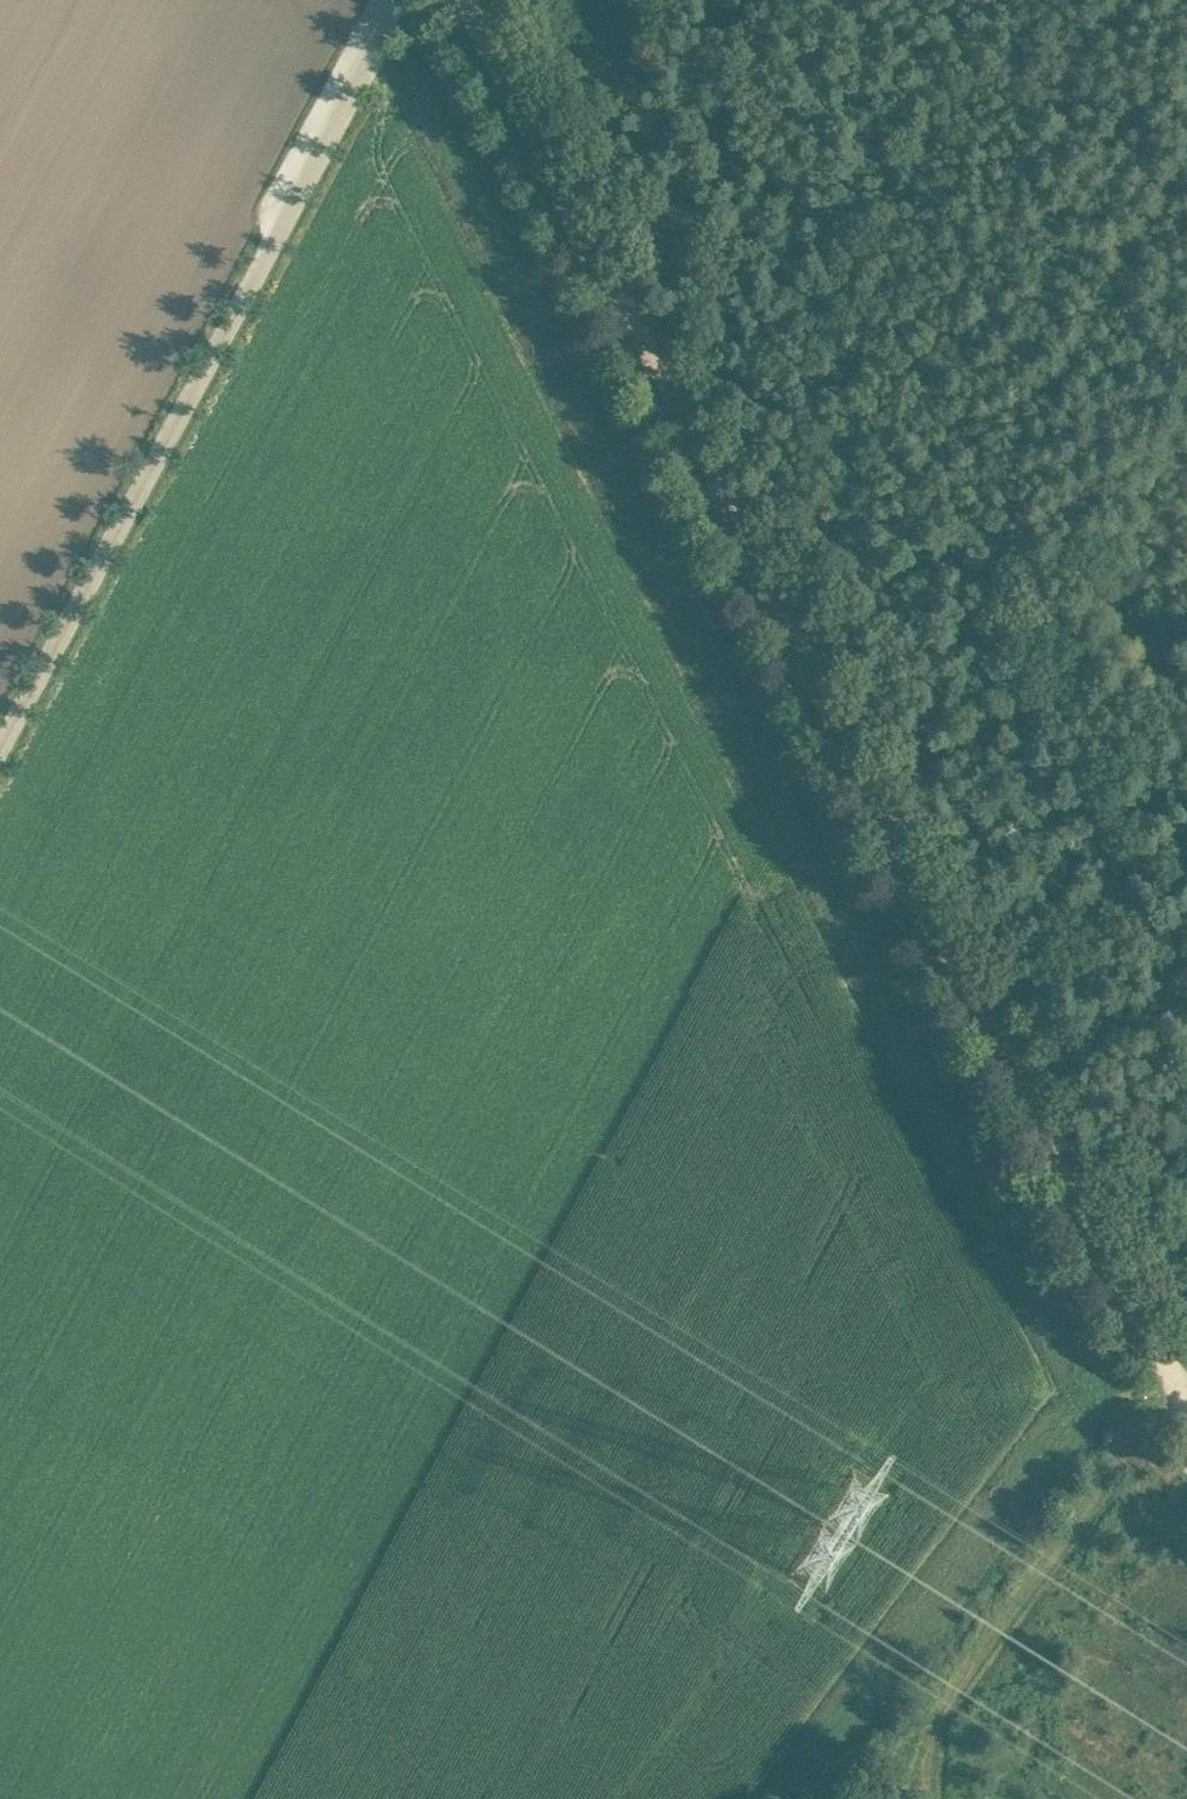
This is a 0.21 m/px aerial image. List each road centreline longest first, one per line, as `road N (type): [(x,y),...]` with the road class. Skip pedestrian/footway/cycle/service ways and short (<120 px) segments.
road 1 (track): [(469,0),(1186,1394)]
road 2 (track): [(400,0),(0,751)]

